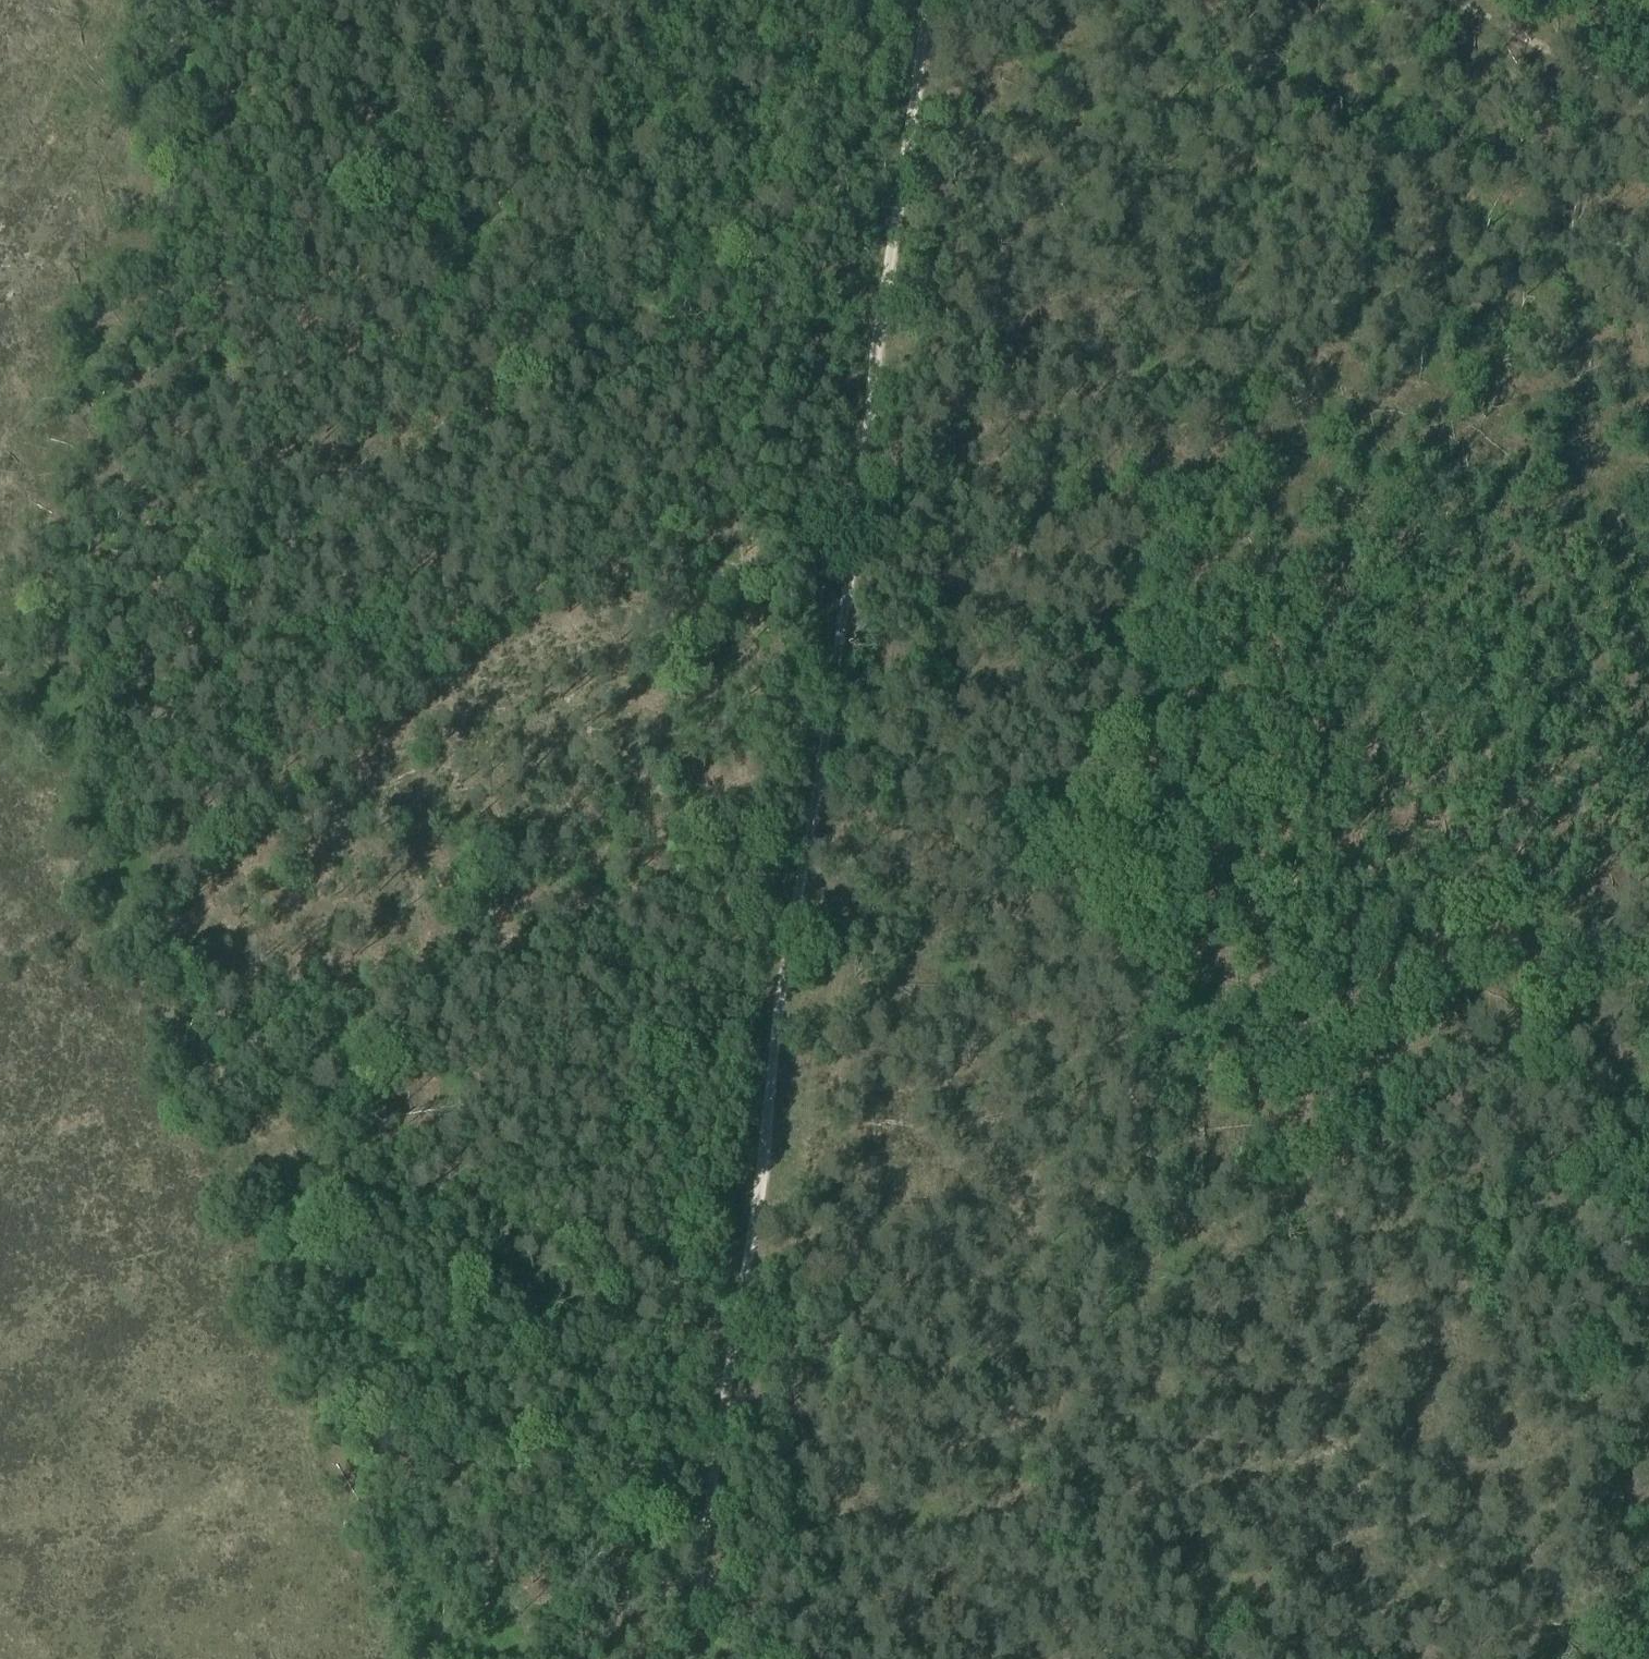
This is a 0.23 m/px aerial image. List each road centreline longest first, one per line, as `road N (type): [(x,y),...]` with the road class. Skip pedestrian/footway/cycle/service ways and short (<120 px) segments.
road 1 (track): [(926,0),(688,1658)]
road 2 (track): [(1648,105),(1462,0)]

